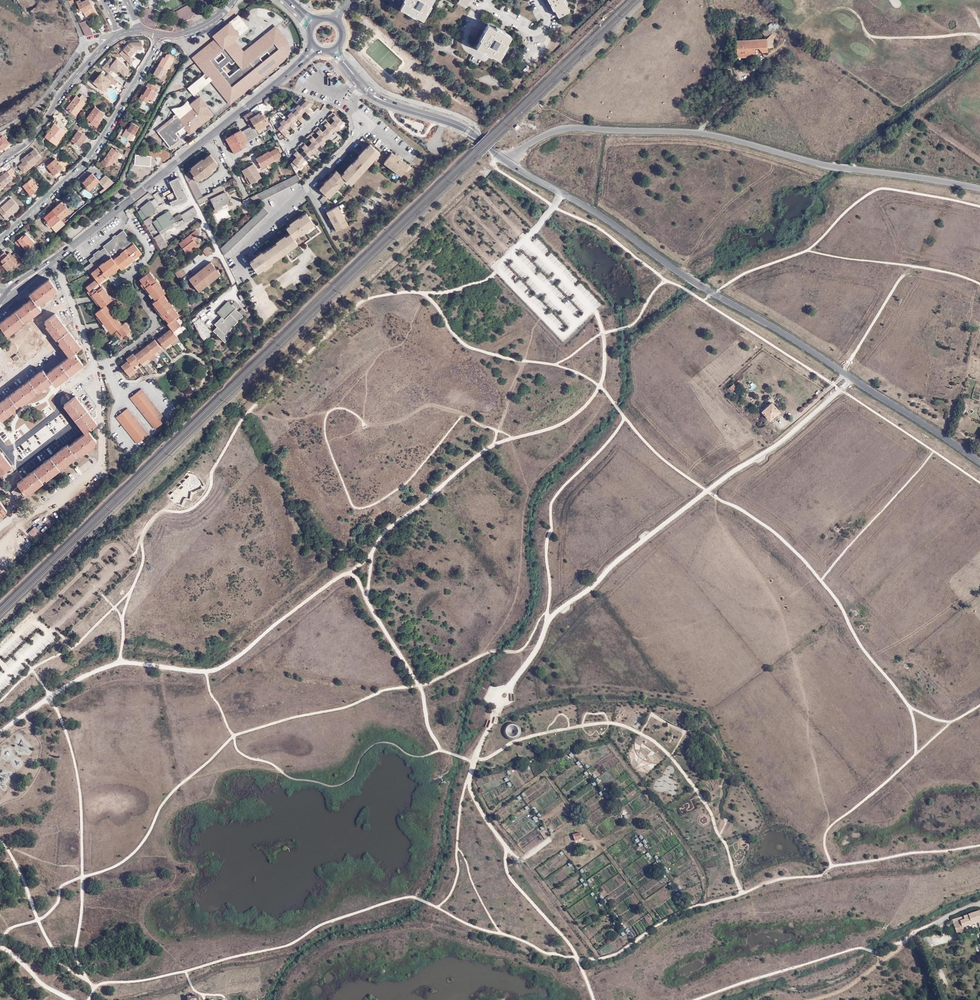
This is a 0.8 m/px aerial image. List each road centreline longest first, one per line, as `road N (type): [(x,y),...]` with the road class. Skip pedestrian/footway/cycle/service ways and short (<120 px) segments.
road 1 (track): [(0,732),(112,665),(207,673),(231,663),(365,560),(380,535),(463,466),(585,406),(602,380),(603,332)]
road 2 (unclassified): [(979,463),(505,161)]
road 3 (unclassified): [(979,188),(835,167),(700,132),(557,129),(505,161)]
road 4 (track): [(507,688),(549,618),(853,379)]
road 5 (unclassified): [(52,262),(316,47)]
road 6 (residential): [(0,241),(90,158),(163,36)]
road 7 (track): [(550,839),(515,857),(471,791),(474,760),(502,701)]
road 8 (unclassified): [(505,161),(453,123),(372,95),(335,49)]
road 9 (track): [(0,681),(50,632),(36,619),(0,654)]
road 10 (residential): [(91,60),(32,136),(0,160)]
road 11 (track): [(812,999),(845,989),(924,928)]
road 12 (track): [(36,619),(109,546),(118,545),(127,561)]
road 13 (residential): [(84,44),(34,109),(0,129)]

